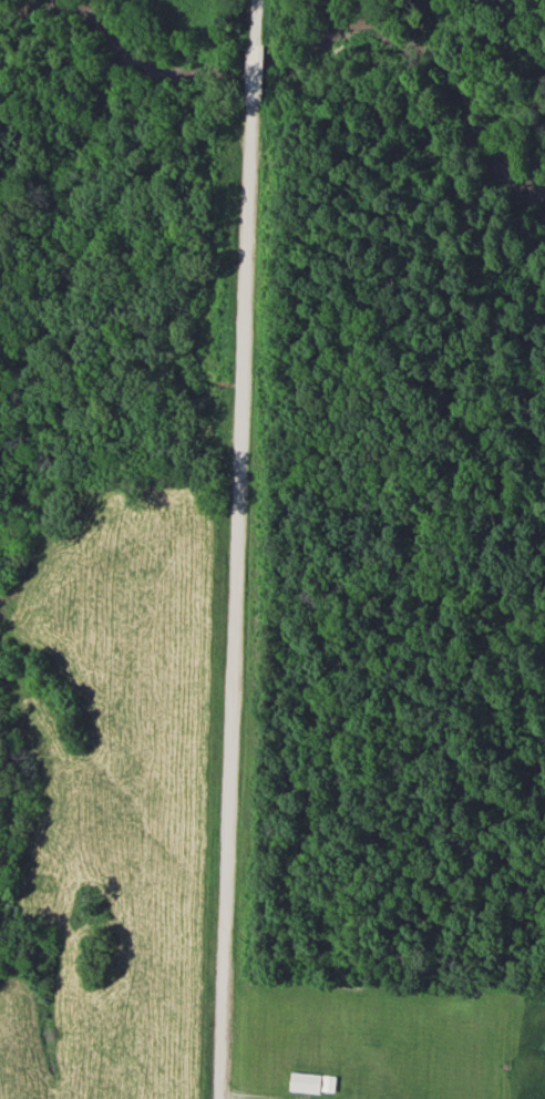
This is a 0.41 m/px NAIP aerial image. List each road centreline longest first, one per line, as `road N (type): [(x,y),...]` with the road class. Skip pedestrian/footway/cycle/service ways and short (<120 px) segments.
road 1 (residential): [(221,1098),(250,101)]

